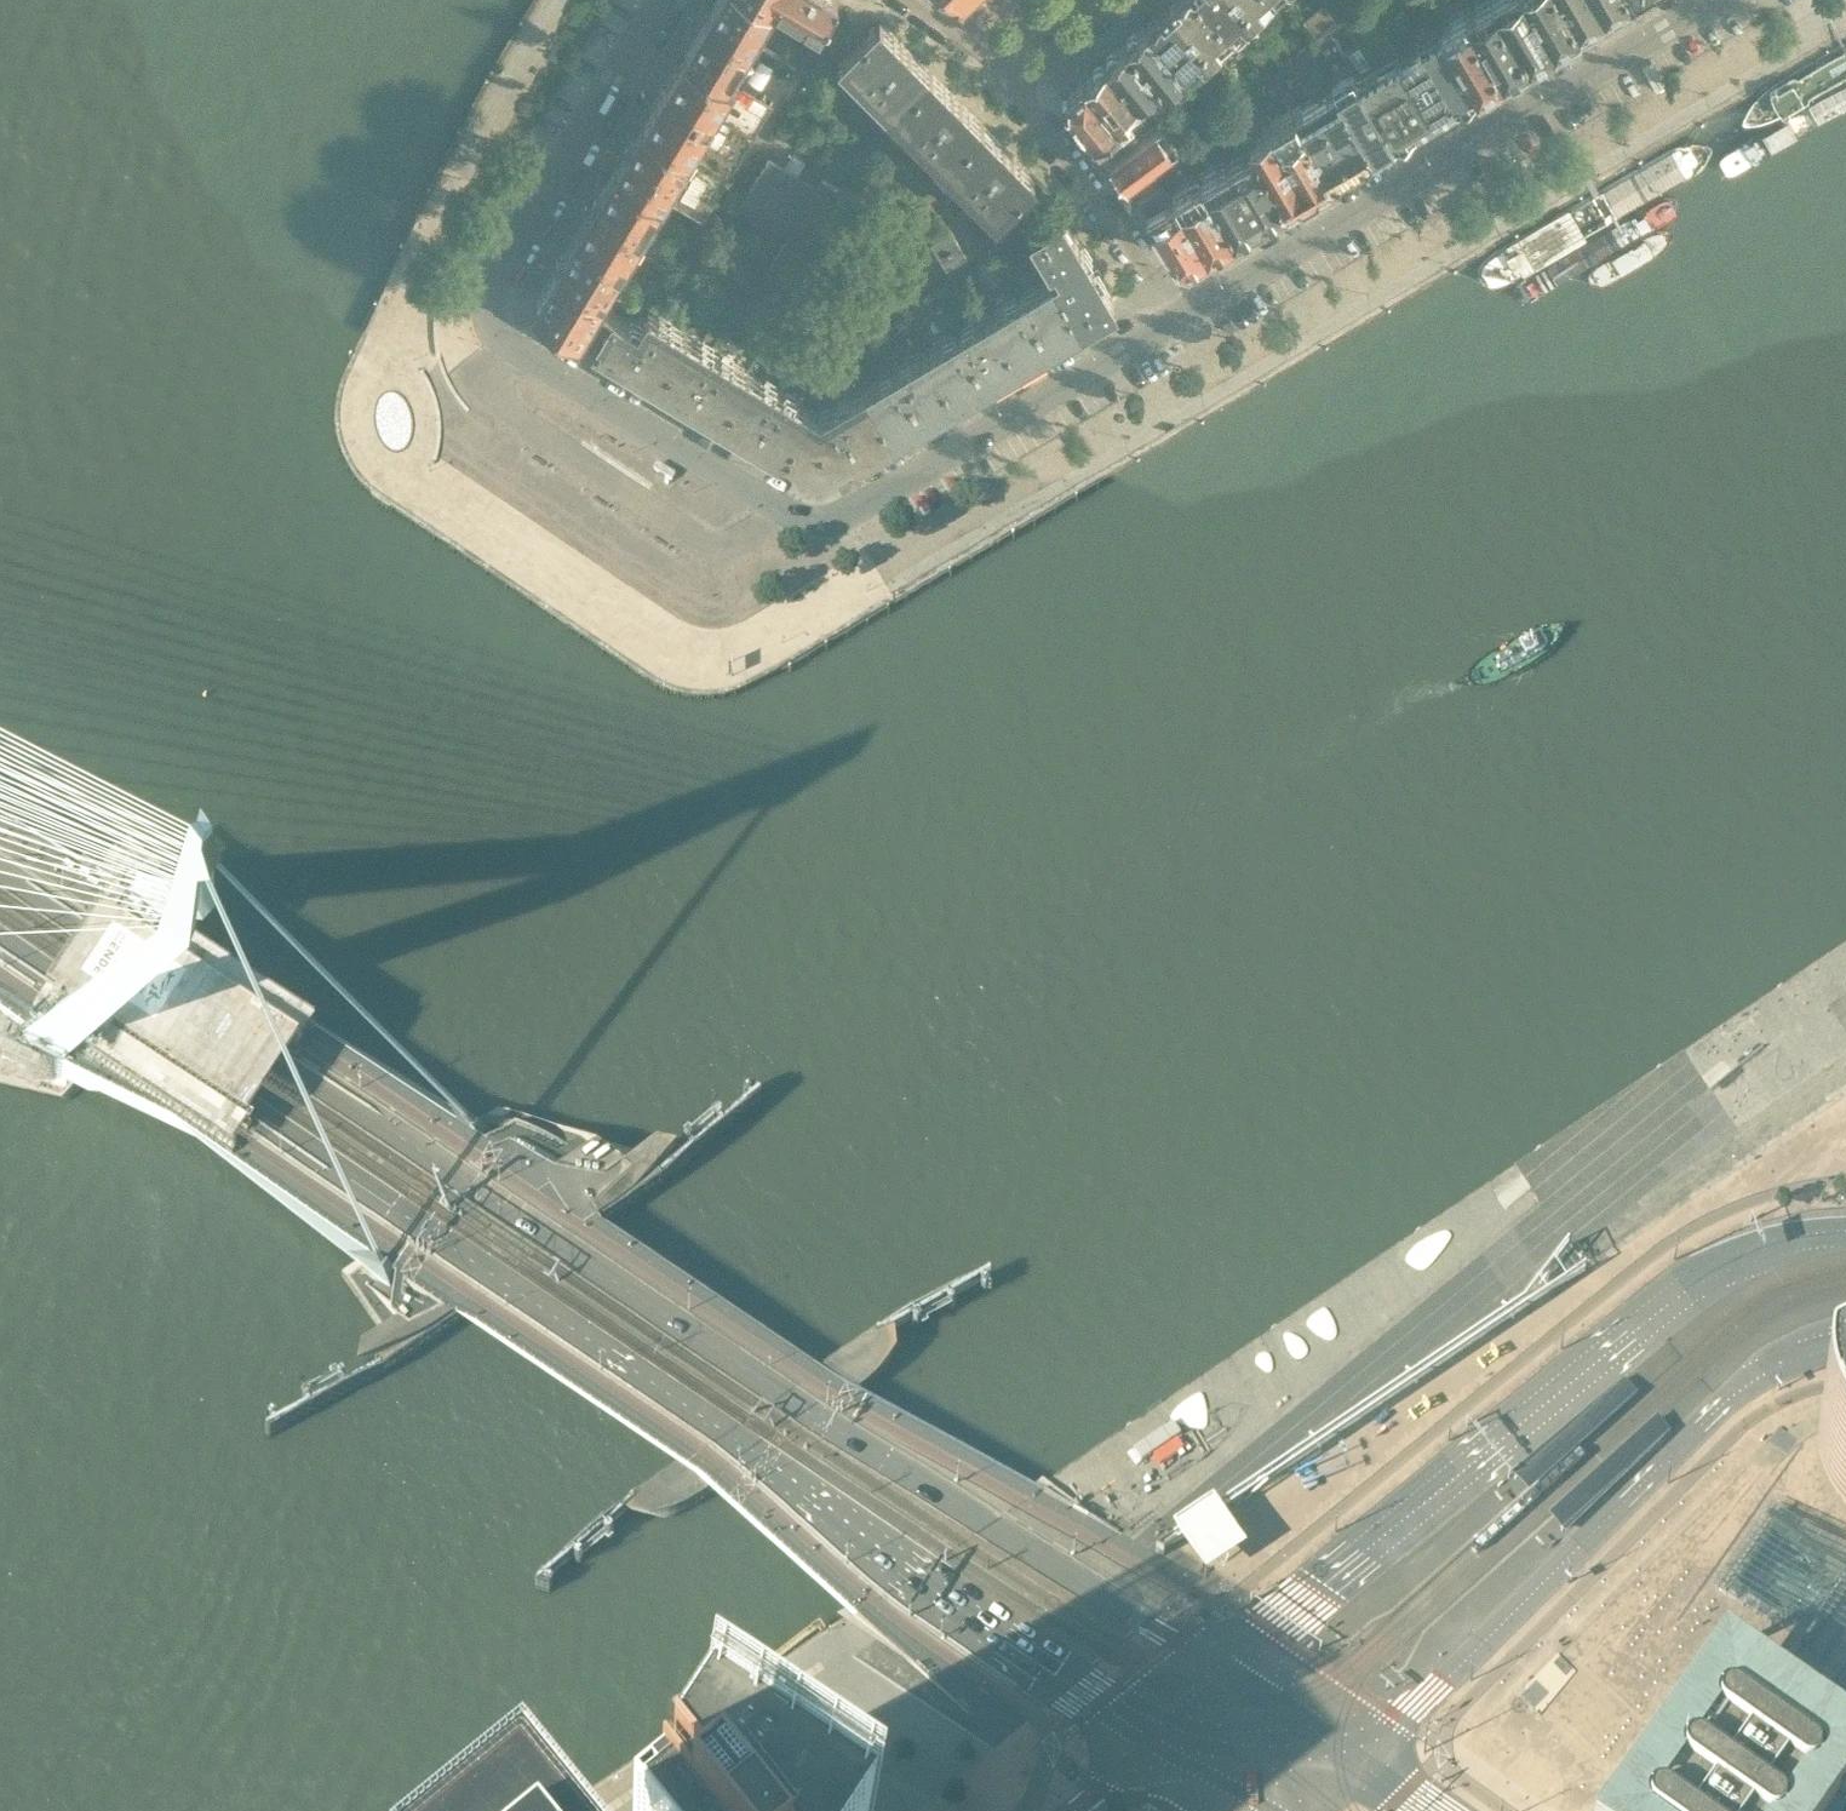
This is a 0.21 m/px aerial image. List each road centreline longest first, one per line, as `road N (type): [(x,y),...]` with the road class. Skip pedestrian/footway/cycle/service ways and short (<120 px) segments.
road 1 (secondary): [(1227,1674),(835,1433),(0,882)]
road 2 (secondary): [(0,978),(784,1487),(1157,1744)]
road 3 (secondary): [(1845,1241),(1766,1257),(1677,1298),(1227,1674)]
road 4 (residential): [(829,523),(782,512),(510,346),(490,319),(498,275),(661,0)]
road 5 (secondary): [(1362,1772),(1735,1395),(1778,1369),(1845,1349)]
road 6 (residential): [(1181,318),(1712,0)]
road 7 (residential): [(829,523),(1181,318)]
road 8 (residential): [(1181,318),(1015,89)]
road 9 (secondary): [(1362,1772),(1227,1674)]
road 10 (residential): [(1015,89),(1112,0)]
road 11 (secondary): [(1157,1744),(1269,1810)]

